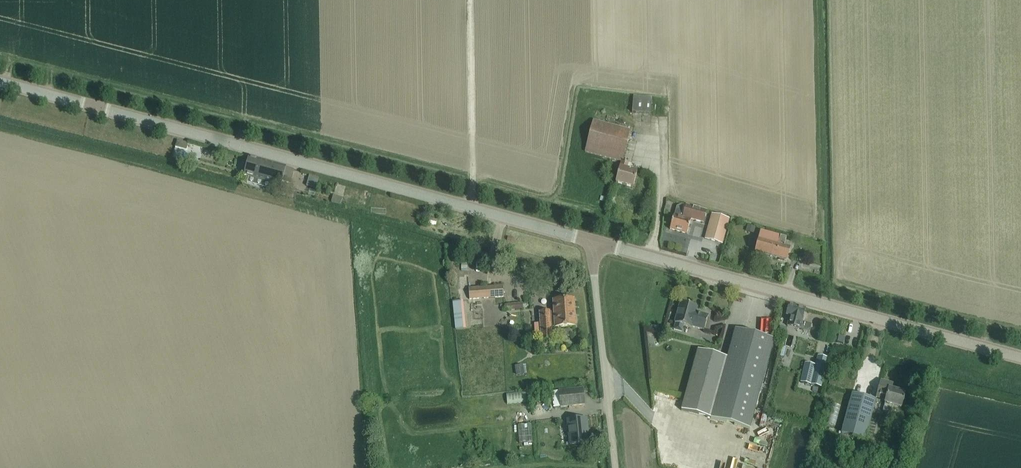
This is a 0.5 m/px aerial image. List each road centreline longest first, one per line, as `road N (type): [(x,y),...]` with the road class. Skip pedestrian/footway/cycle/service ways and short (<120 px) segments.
road 1 (unclassified): [(593,241),(0,82)]
road 2 (unclassified): [(1020,356),(593,241)]
road 3 (track): [(816,0),(820,237)]
road 4 (unclassified): [(616,467),(593,241)]
road 5 (track): [(474,209),(470,0)]

